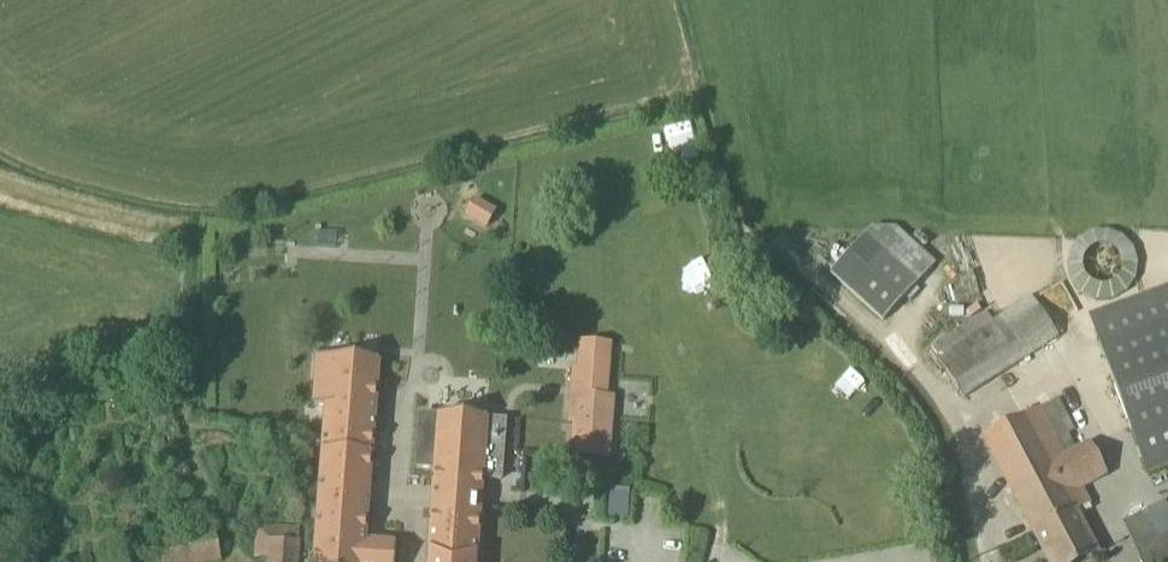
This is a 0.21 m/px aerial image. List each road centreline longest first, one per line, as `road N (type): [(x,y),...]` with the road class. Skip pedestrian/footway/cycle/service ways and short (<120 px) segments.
road 1 (track): [(0,184),(179,232)]

